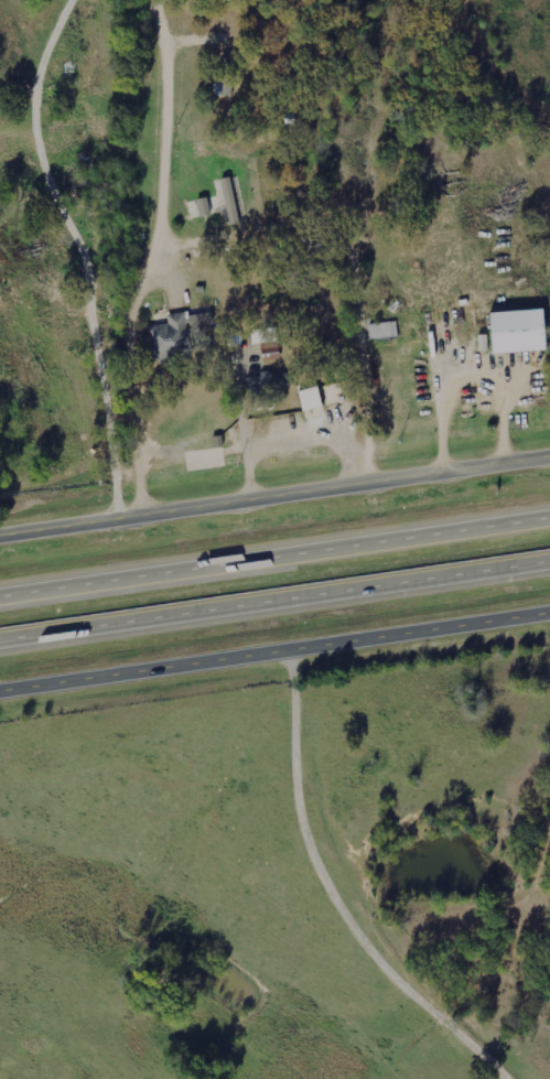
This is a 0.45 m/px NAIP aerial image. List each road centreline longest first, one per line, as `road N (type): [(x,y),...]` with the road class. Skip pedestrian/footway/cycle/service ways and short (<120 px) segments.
road 1 (tertiary): [(0,531),(549,449)]
road 2 (motorway): [(0,637),(549,556)]
road 3 (motorway): [(549,506),(0,586)]
road 4 (tertiary): [(0,686),(549,607)]

